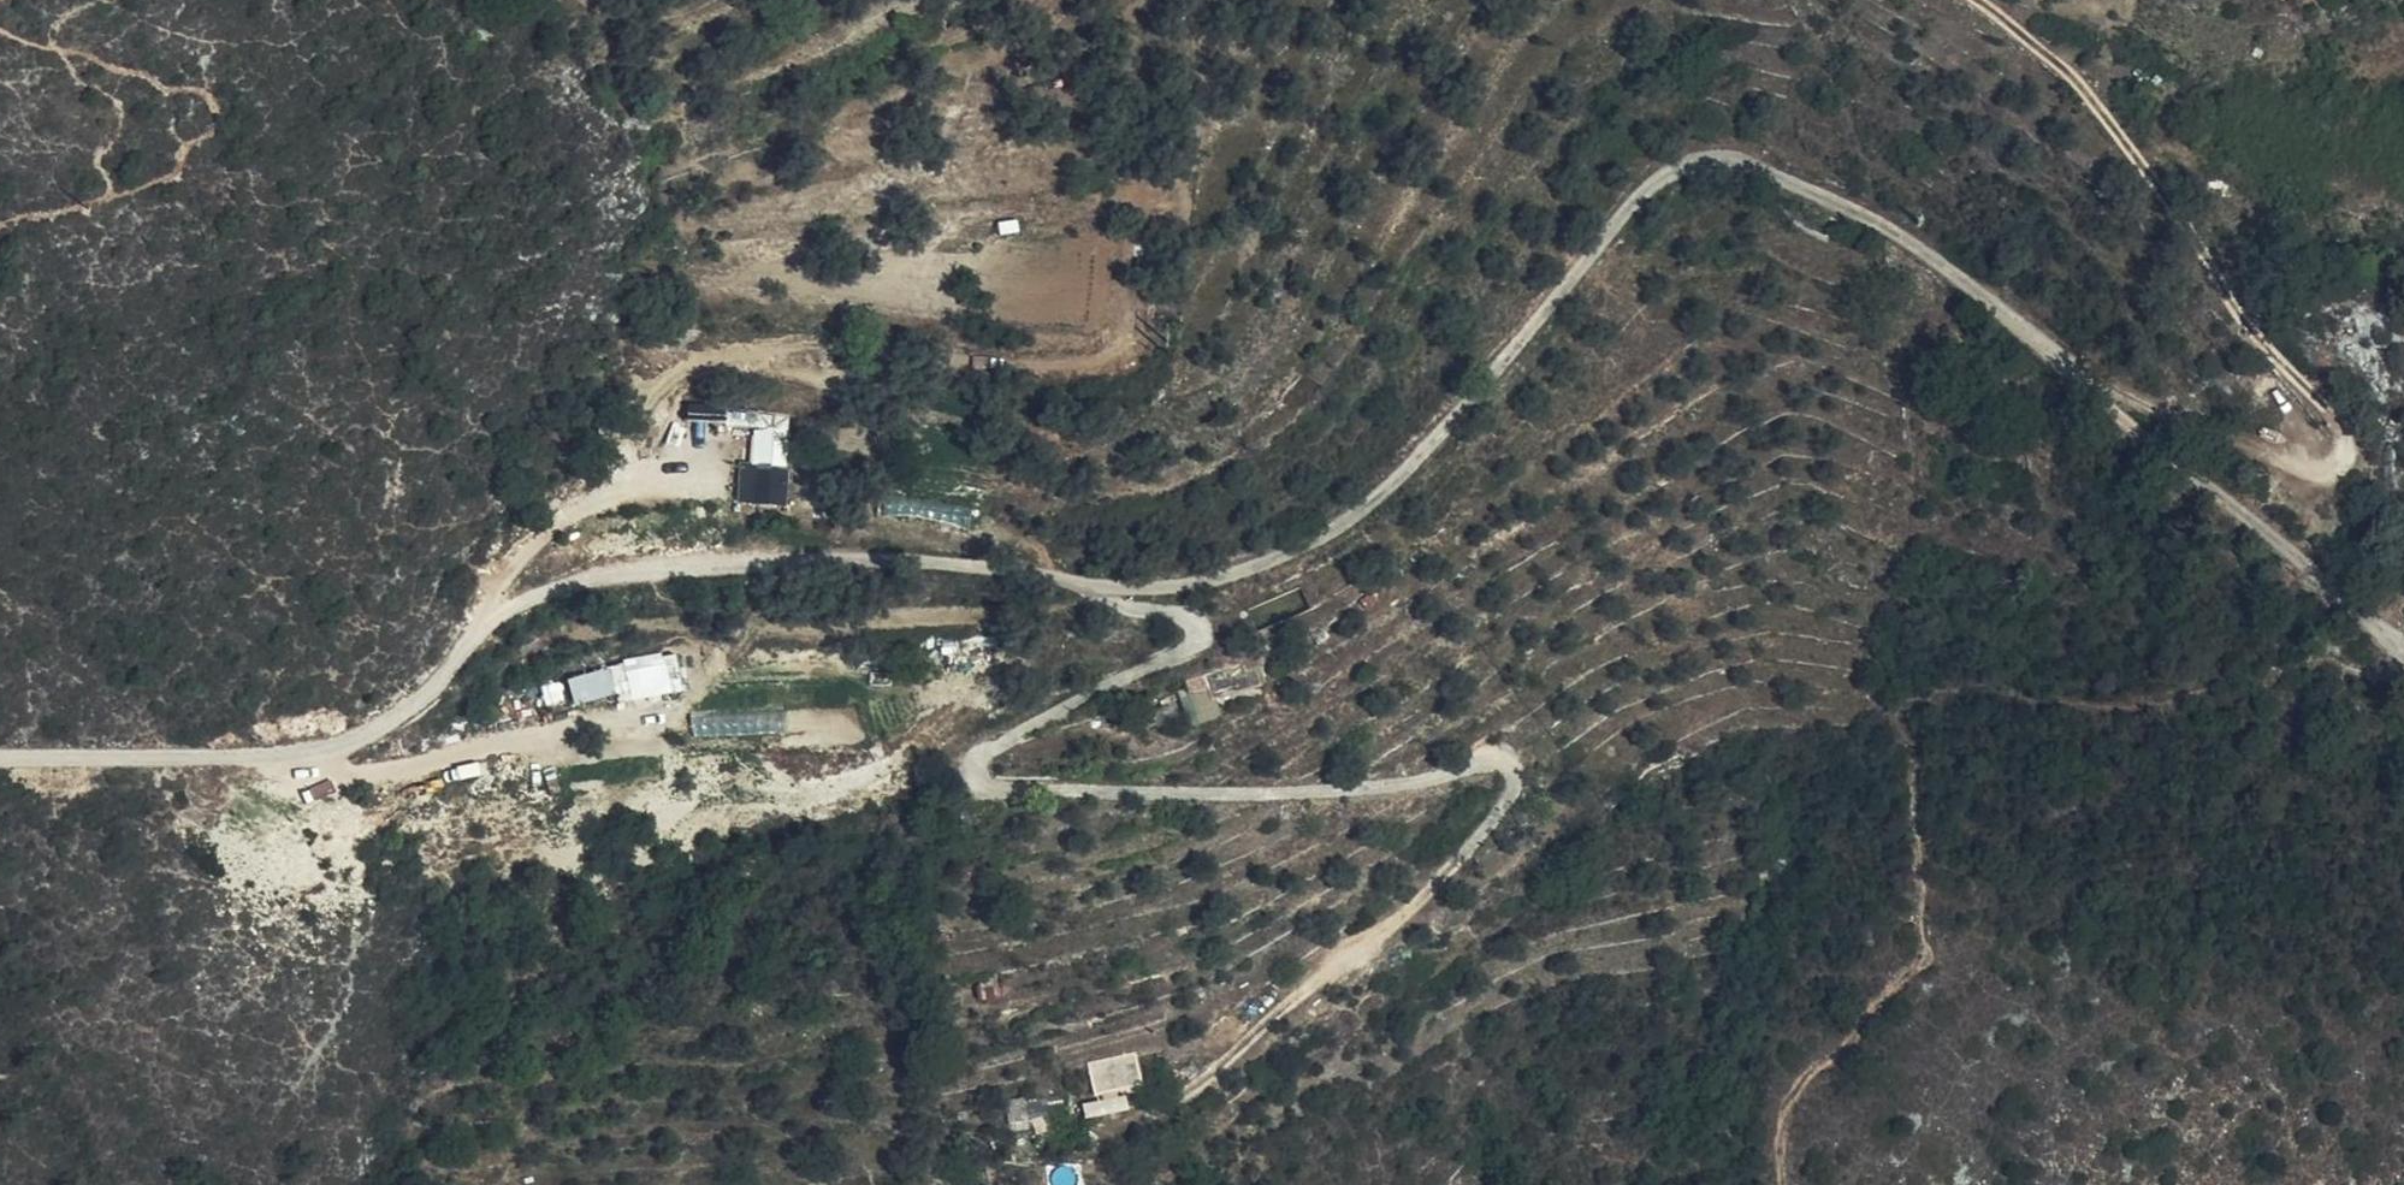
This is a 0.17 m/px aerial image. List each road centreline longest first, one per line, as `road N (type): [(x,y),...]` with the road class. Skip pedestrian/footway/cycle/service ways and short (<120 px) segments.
road 1 (track): [(2061,362),(2281,468),(2315,478),(2336,471),(2343,424),(2262,343),(2083,88),(1979,0)]

